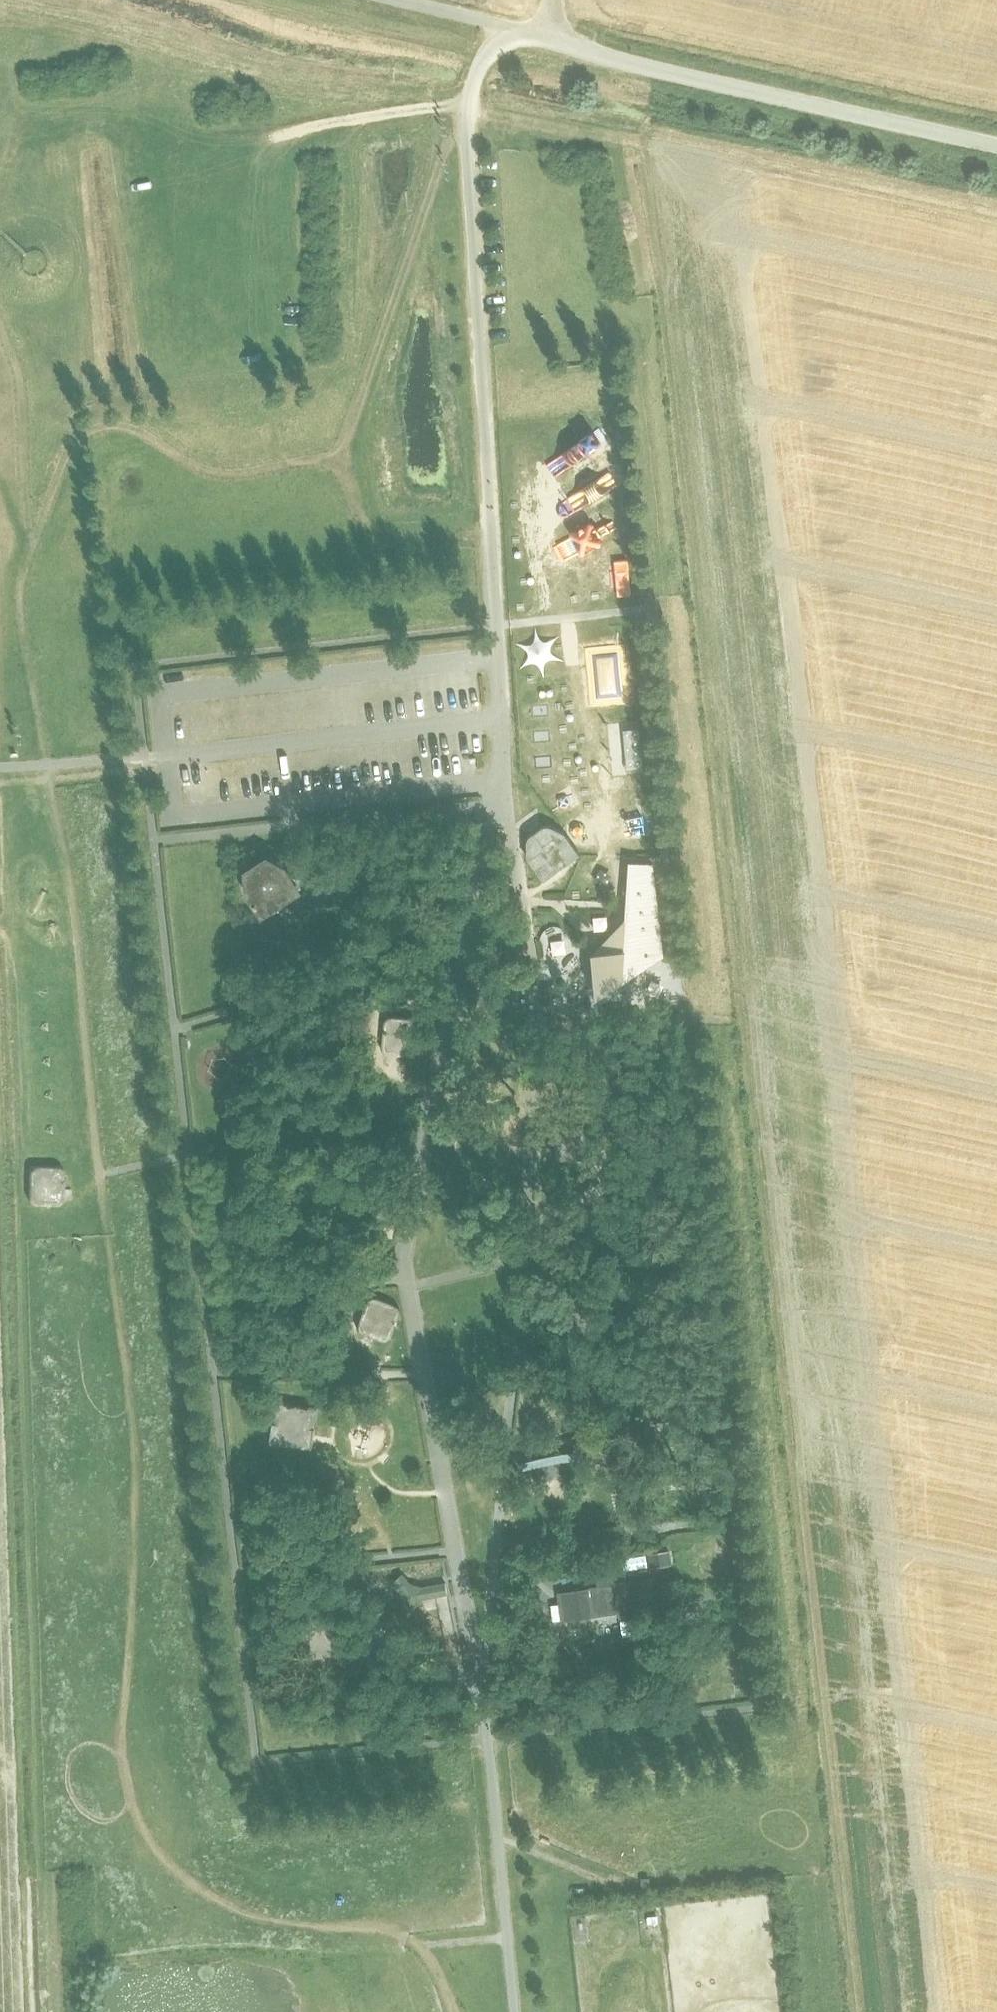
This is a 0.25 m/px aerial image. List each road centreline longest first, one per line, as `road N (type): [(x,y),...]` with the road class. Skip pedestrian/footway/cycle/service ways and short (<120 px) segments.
road 1 (unclassified): [(497,782),(501,718),(465,126),(482,61),(496,46),(546,37)]
road 2 (unclassified): [(996,146),(546,37)]
road 3 (unclassified): [(546,37),(393,0)]

